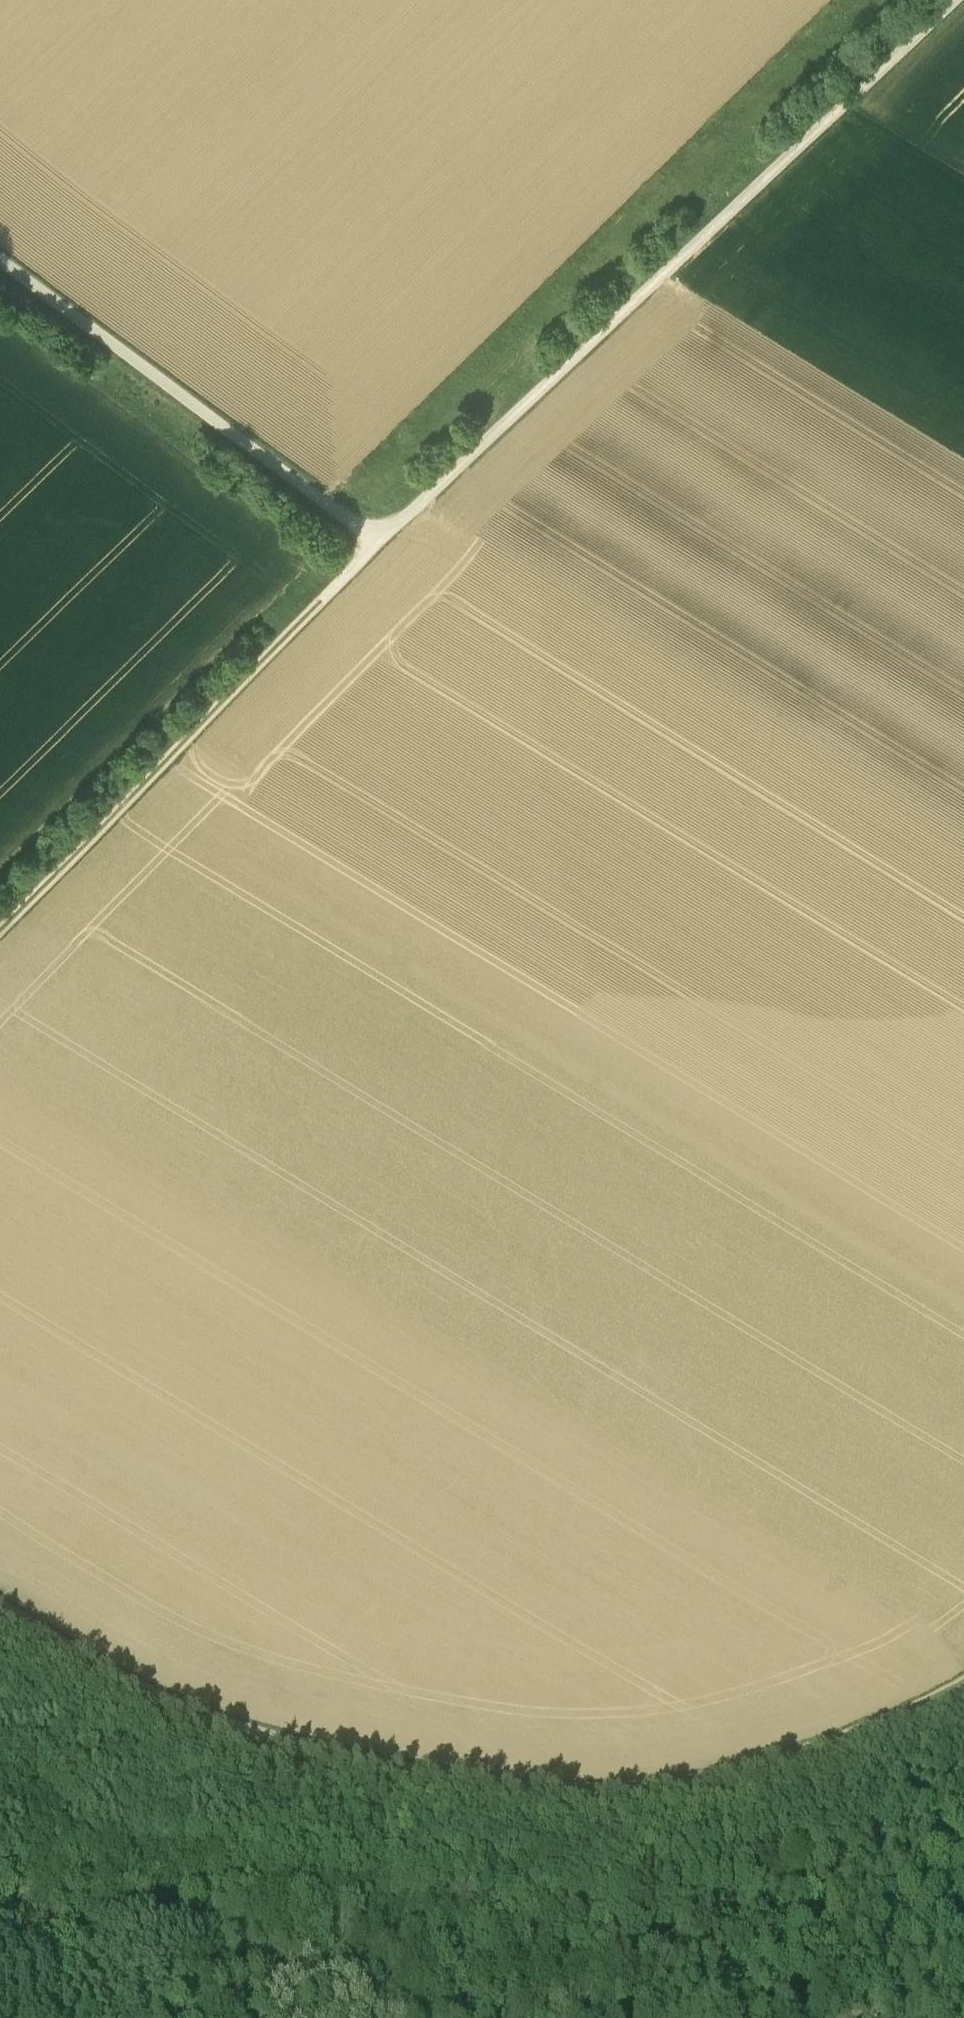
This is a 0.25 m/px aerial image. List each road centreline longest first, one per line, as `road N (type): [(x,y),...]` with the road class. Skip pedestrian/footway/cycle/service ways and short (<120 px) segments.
road 1 (track): [(960,0),(378,545)]
road 2 (track): [(535,1794),(267,1745),(182,1714),(0,1610)]
road 3 (track): [(378,545),(0,933)]
road 4 (track): [(378,545),(0,262)]
road 5 (track): [(963,1686),(842,1745),(747,1775),(664,1792),(535,1794)]

